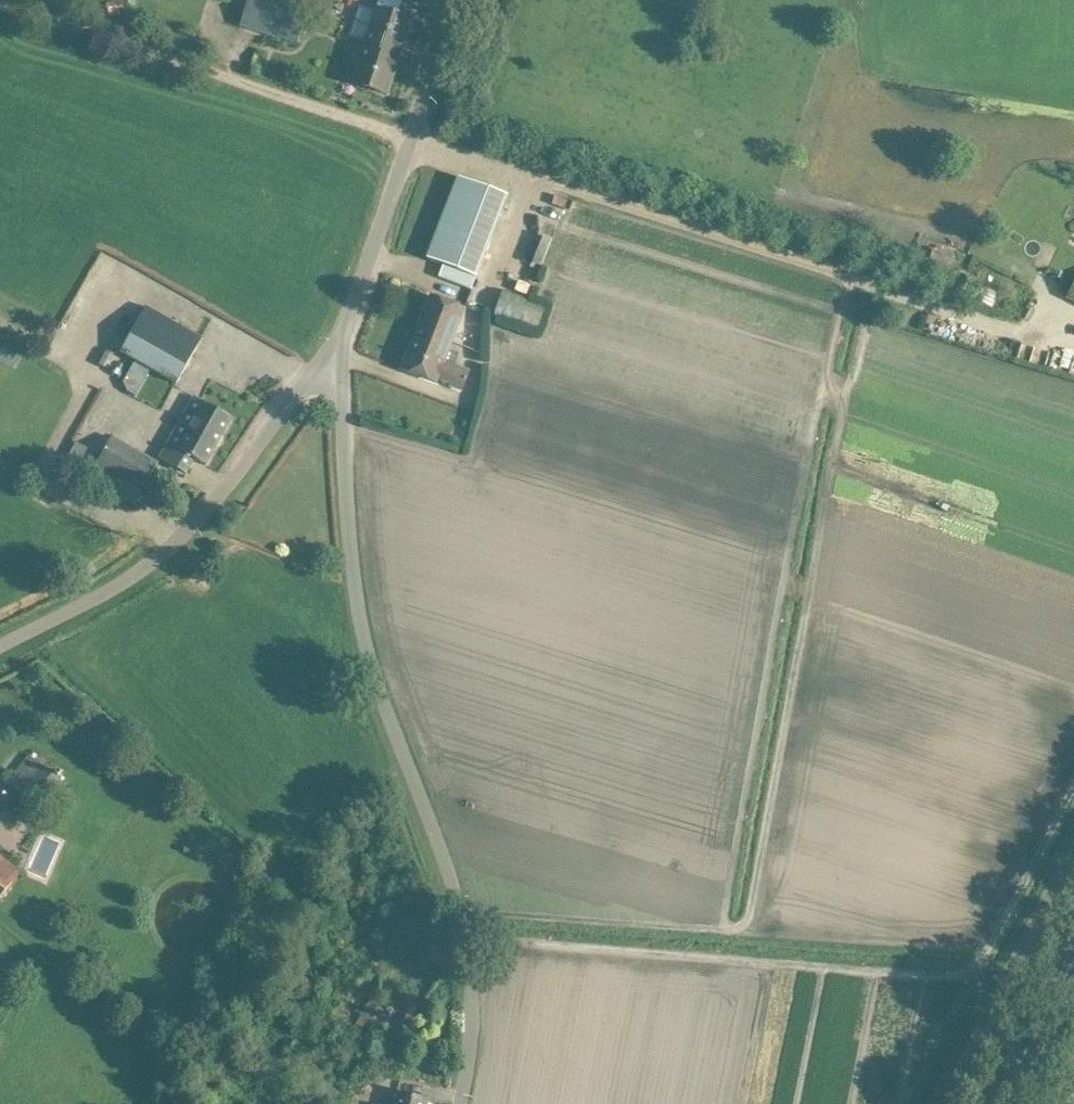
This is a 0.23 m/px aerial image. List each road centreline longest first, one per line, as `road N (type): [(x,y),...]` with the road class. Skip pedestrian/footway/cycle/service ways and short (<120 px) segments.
road 1 (unclassified): [(457,1103),(467,974),(380,702),(350,574),(334,469),(340,330)]
road 2 (unclassified): [(1073,339),(407,138)]
road 3 (unclassified): [(0,658),(99,602),(226,498),(340,330)]
road 4 (unclassified): [(946,1103),(1073,855)]
road 5 (unclassified): [(340,330),(407,138)]
road 6 (primary): [(1003,1103),(1073,965)]
road 7 (unclassified): [(407,138),(451,0)]

